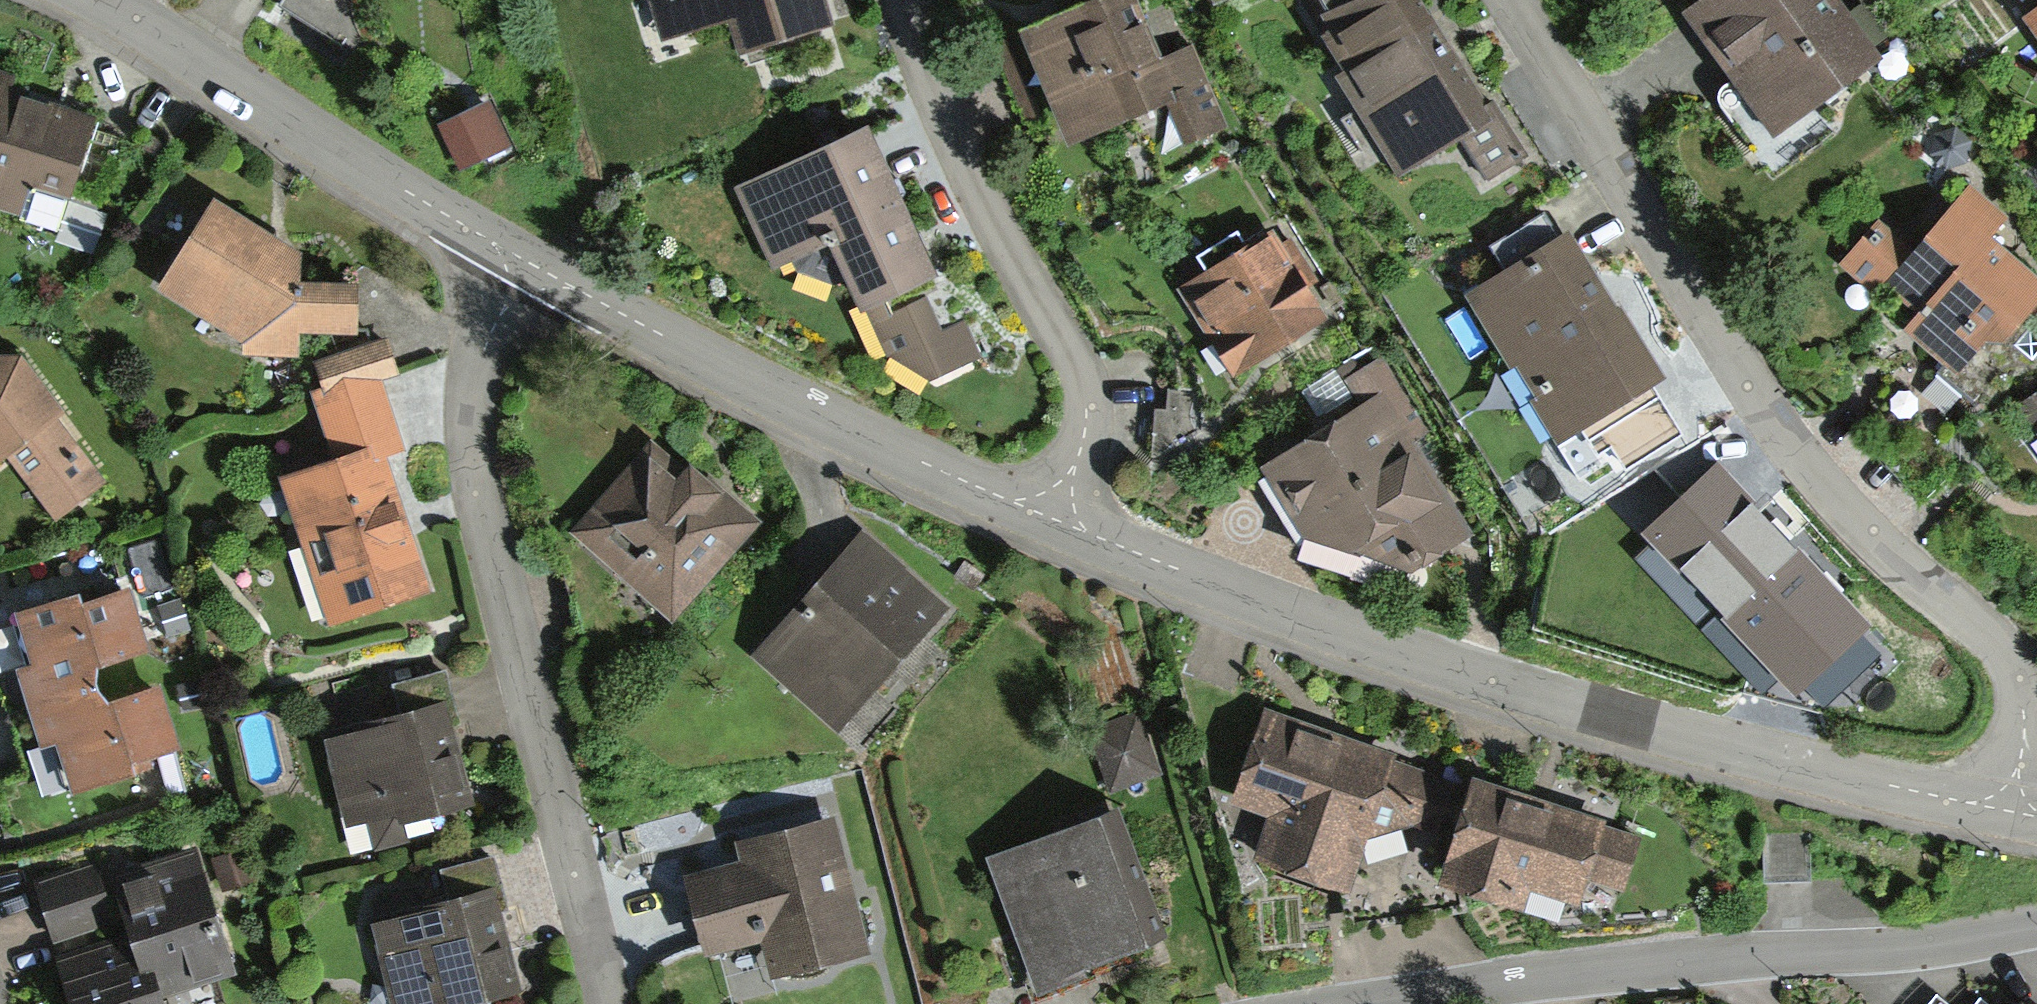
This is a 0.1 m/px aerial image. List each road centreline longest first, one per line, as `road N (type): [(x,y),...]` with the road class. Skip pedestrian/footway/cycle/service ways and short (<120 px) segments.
road 1 (residential): [(1050,516),(1292,627),(1633,728),(2003,808)]
road 2 (residential): [(2003,808),(2024,749),(2017,688),(1998,639),(1863,523),(1758,385),(1505,0)]
road 3 (residential): [(529,262),(478,368),(474,474),(607,1003)]
road 4 (residential): [(1336,1003),(1476,980),(1731,956),(1903,951),(2036,923)]
road 5 (residential): [(529,262),(764,398),(1050,516)]
road 6 (residential): [(1050,516),(1076,465),(1085,404),(989,224),(899,0)]
road 7 (residential): [(107,0),(529,262)]

